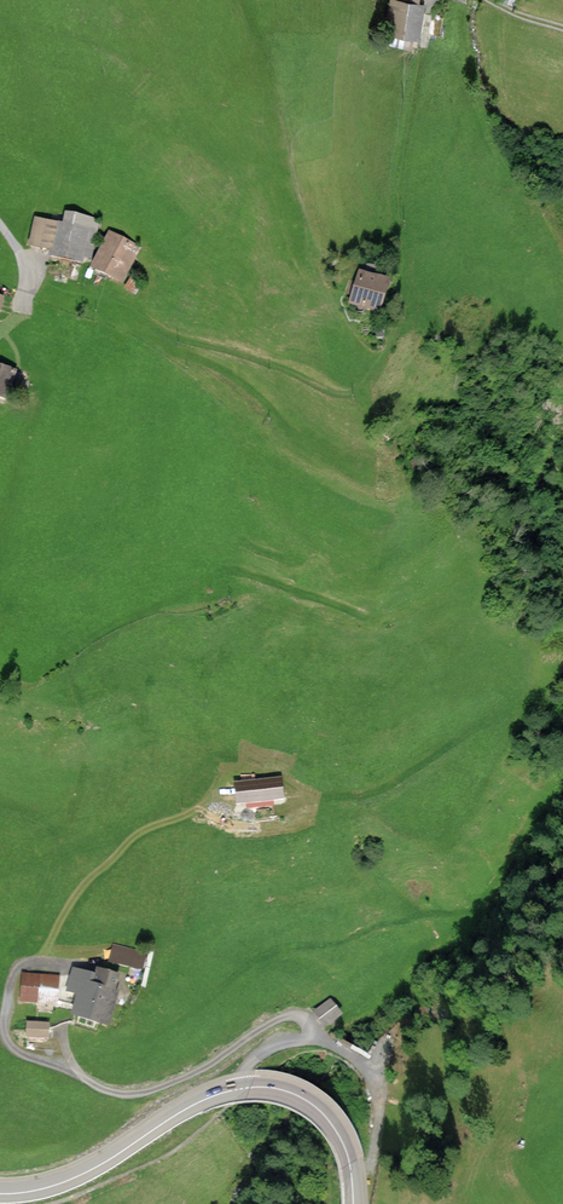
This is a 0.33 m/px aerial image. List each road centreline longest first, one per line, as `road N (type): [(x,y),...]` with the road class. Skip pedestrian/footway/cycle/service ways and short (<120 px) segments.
road 1 (track): [(439,0),(426,22),(400,166),(402,317),(375,374),(356,392),(331,391),(252,356),(177,337),(131,309),(30,278)]
road 2 (primary): [(0,1193),(55,1185),(208,1097),(264,1087),(296,1095),(331,1123),(348,1156),(353,1203)]
road 3 (track): [(105,301),(139,330),(240,382),(291,434)]
road 4 (track): [(311,1040),(337,1047),(374,1073),(379,1114),(371,1167)]

